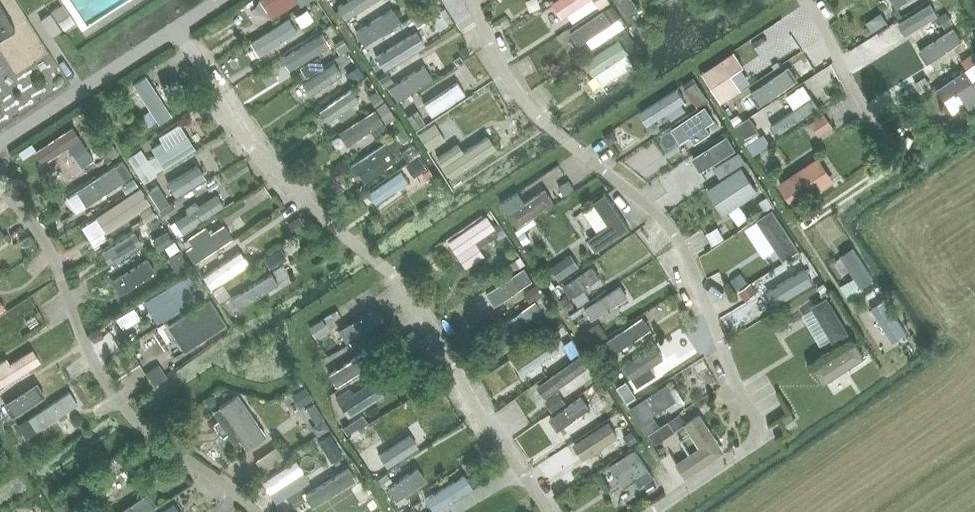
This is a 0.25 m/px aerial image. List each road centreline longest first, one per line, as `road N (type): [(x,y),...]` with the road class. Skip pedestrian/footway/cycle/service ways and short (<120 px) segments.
road 1 (unclassified): [(0,142),(217,0)]

